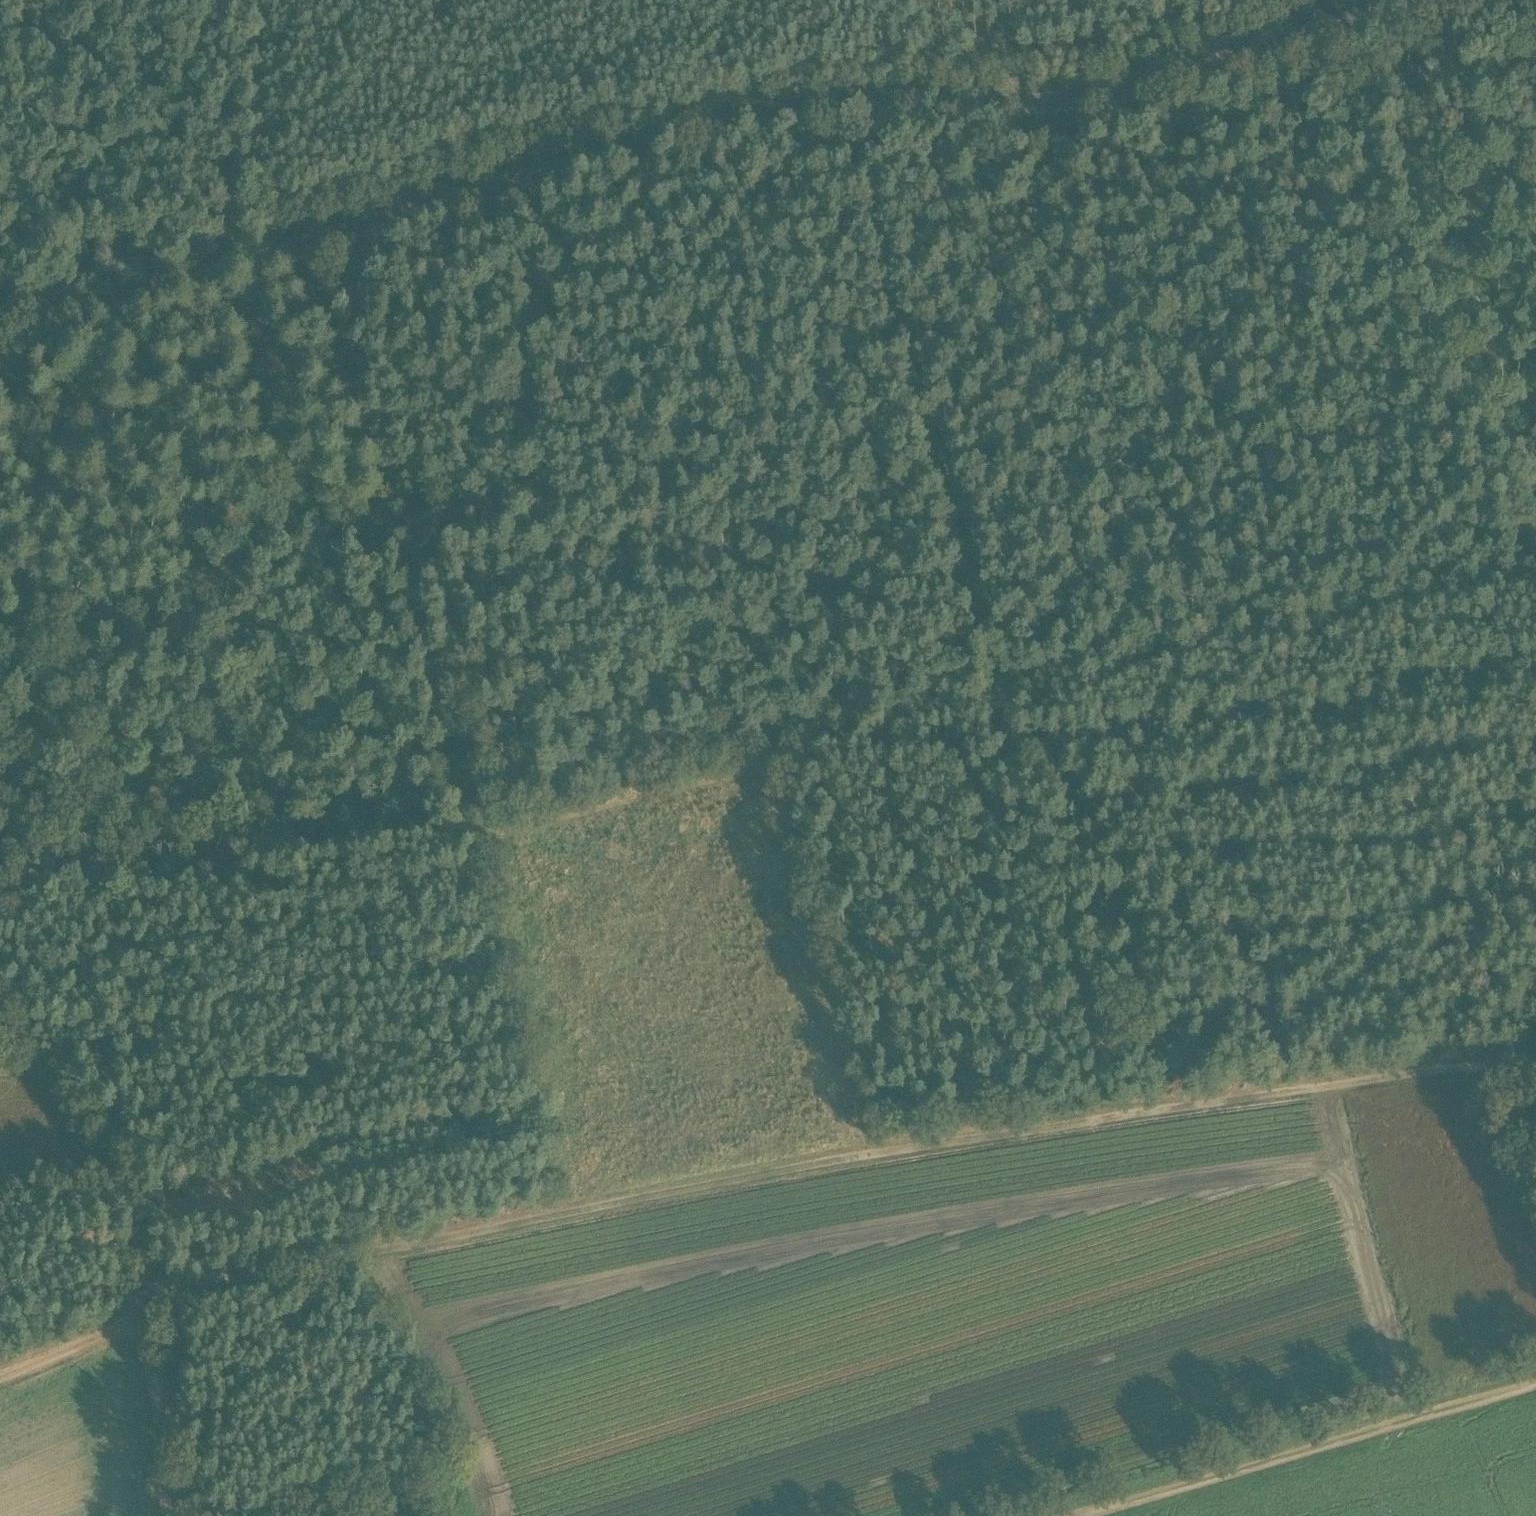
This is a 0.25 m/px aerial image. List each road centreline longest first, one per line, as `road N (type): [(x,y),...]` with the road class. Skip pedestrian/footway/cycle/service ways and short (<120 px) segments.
road 1 (tertiary): [(0,335),(754,111),(1067,106),(1170,83),(1413,0)]
road 2 (track): [(1535,1052),(994,1126),(374,1244),(178,1296)]
road 3 (track): [(1079,1515),(1535,1376)]
road 4 (track): [(178,1296),(0,1374)]

